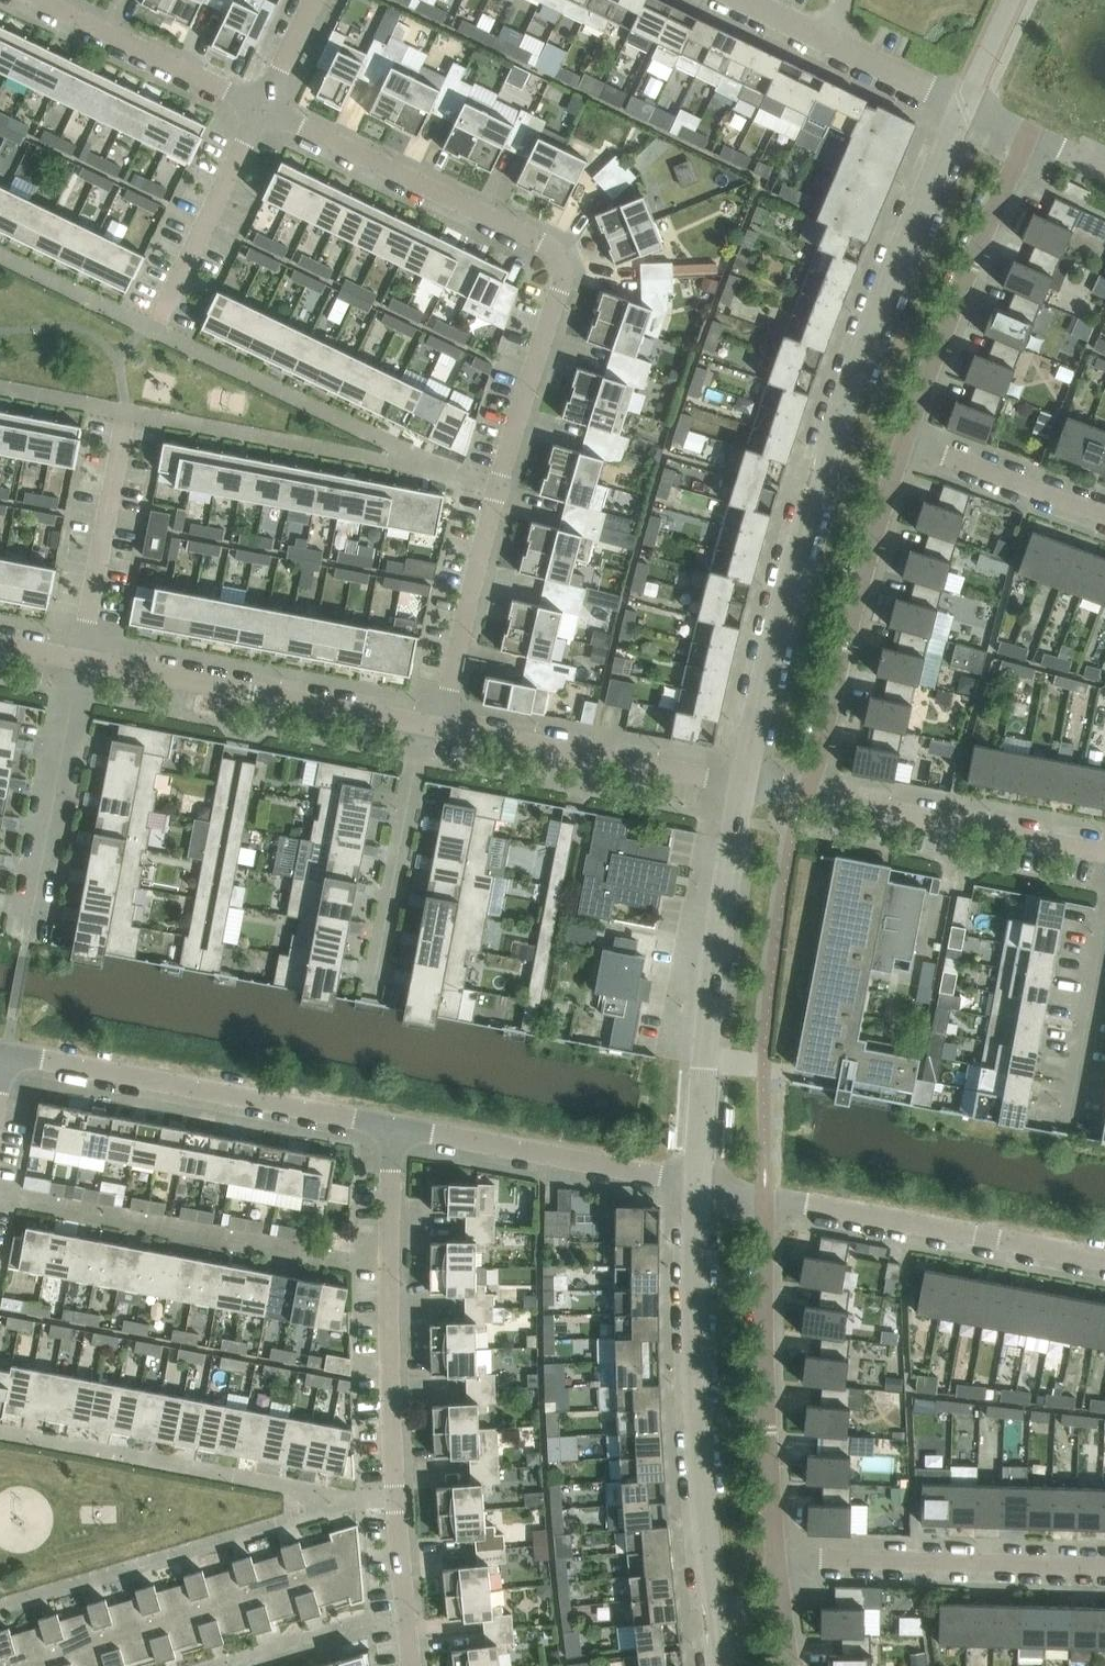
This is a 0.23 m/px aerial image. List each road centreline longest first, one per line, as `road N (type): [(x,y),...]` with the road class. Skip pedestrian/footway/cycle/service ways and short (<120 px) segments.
road 1 (residential): [(440,732),(498,488),(564,285),(559,265),(544,248),(260,114)]
road 2 (residential): [(967,106),(829,455),(743,789)]
road 3 (residential): [(412,1665),(391,1377),(392,1129)]
road 4 (residential): [(699,1188),(695,1367),(722,1665)]
road 5 (residential): [(743,789),(707,1060),(699,1188)]
road 6 (residential): [(392,1129),(5,1055)]
road 7 (residential): [(804,800),(905,435)]
road 8 (residential): [(776,1560),(764,1201)]
road 9 (residential): [(427,729),(79,663)]
road 10 (residential): [(1104,1265),(764,1201)]
road 11 (residential): [(1104,1569),(776,1560)]
road 12 (residential): [(905,435),(1028,135)]
road 13 (residential): [(699,1188),(392,1129)]
road 14 (residential): [(743,789),(440,732)]
road 15 (residential): [(1104,857),(804,800)]
road 16 (residential): [(30,942),(79,663)]
road 17 (residential): [(427,729),(377,990)]
road 18 (residential): [(29,0),(260,114)]
road 19 (residential): [(79,663),(126,414)]
road 20 (residential): [(152,329),(260,114)]
road 21 (residential): [(1104,912),(1066,1127)]
road 22 (residential): [(1104,512),(905,435)]
road 23 (unclassified): [(967,106),(833,42)]
road 24 (residential): [(260,114),(314,0)]

